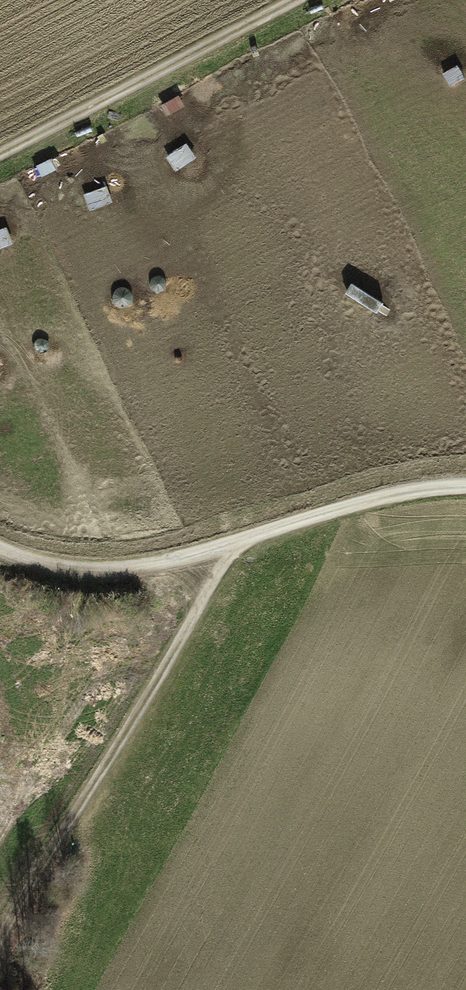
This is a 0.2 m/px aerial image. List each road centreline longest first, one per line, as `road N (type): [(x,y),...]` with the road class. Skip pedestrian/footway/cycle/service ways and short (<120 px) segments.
road 1 (track): [(0,949),(246,537)]
road 2 (track): [(0,546),(84,566),(155,560),(389,491),(465,482)]
road 3 (track): [(0,152),(289,0)]

